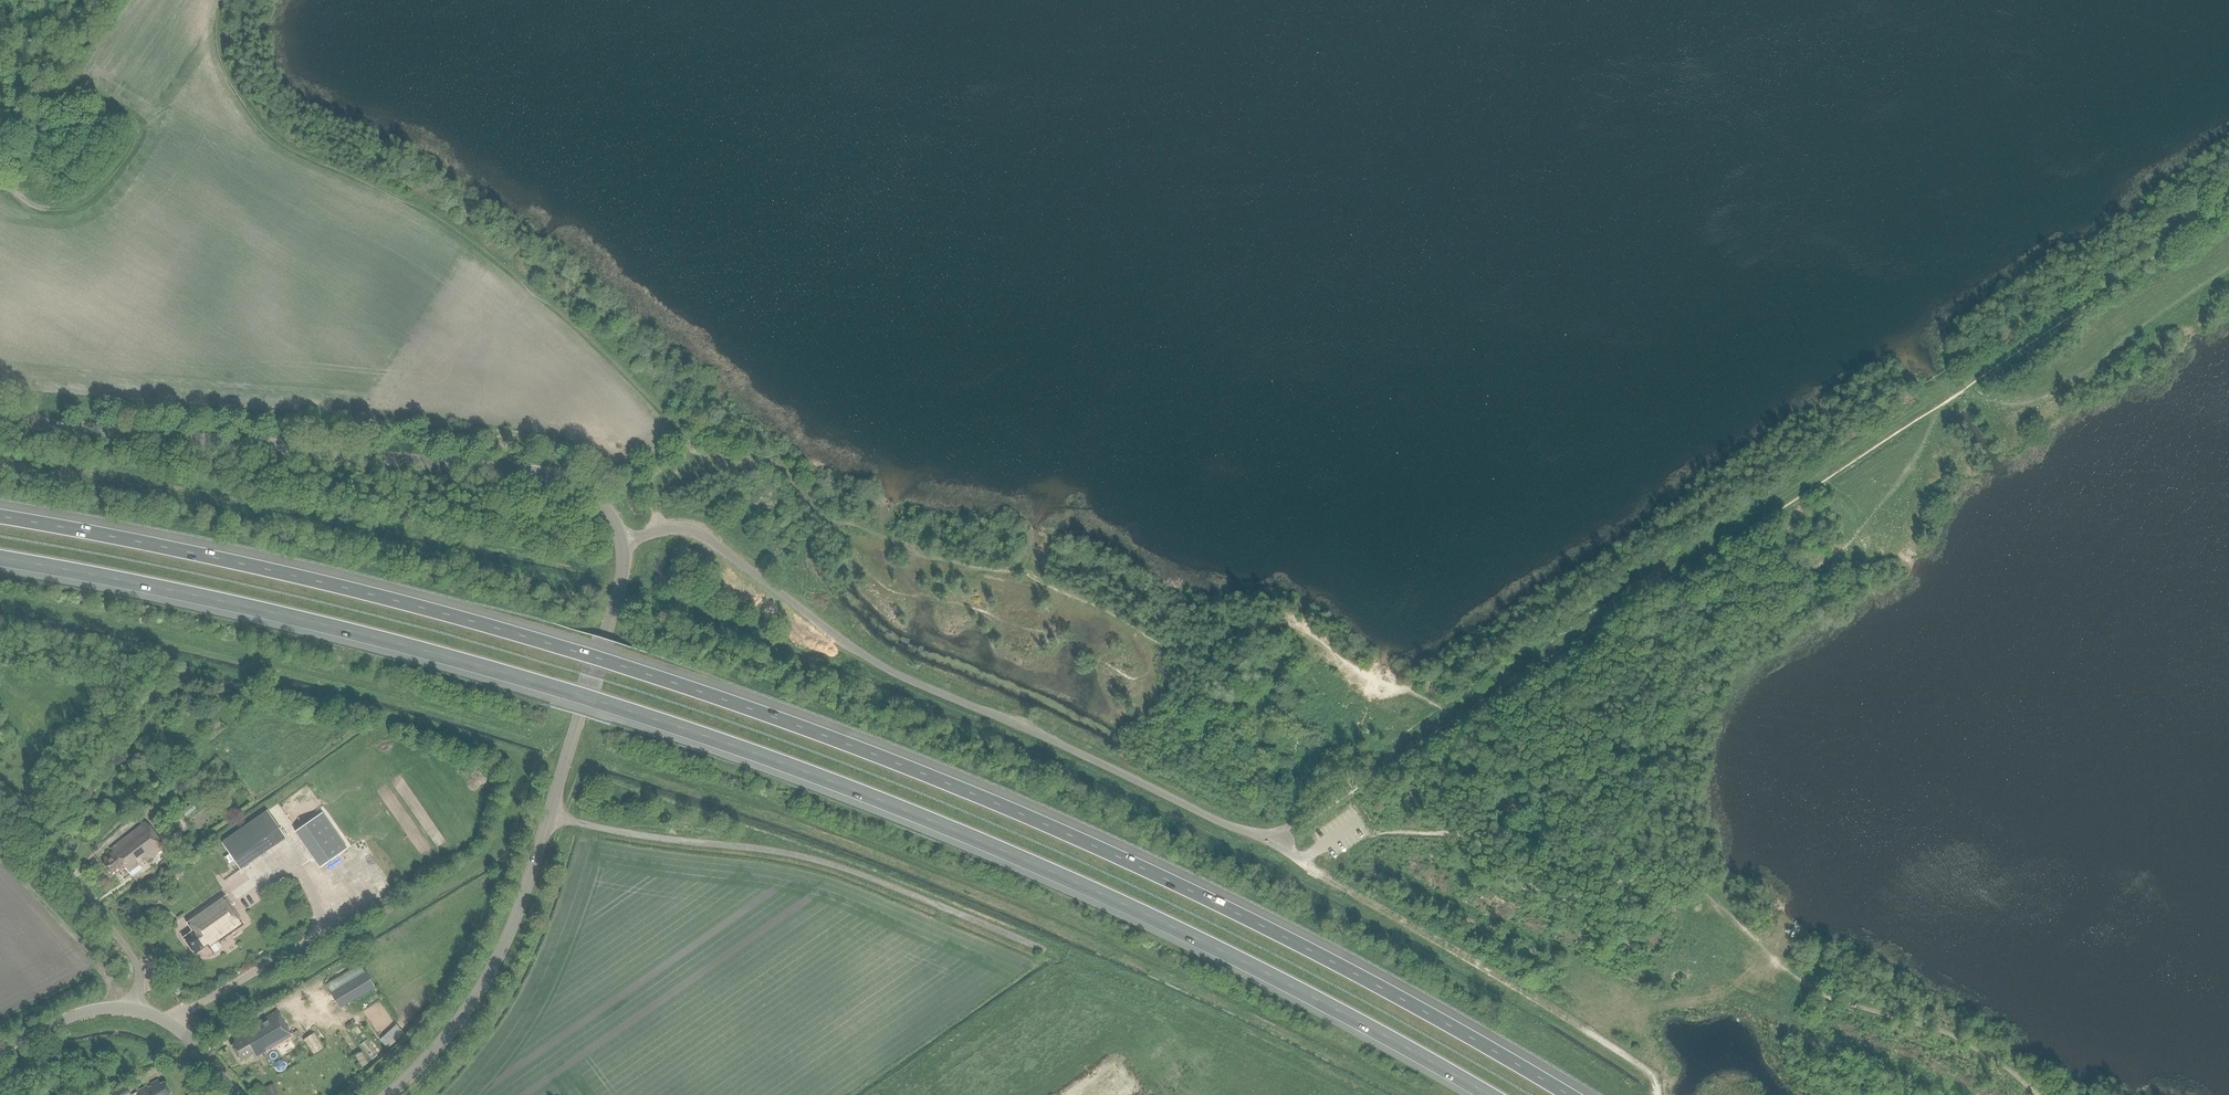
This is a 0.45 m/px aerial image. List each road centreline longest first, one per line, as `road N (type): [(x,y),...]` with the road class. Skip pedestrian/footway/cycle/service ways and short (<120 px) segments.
road 1 (motorway): [(1571,1094),(1231,909),(841,740),(492,626),(272,571),(0,517)]
road 2 (motorway): [(0,559),(312,623),(709,736),(1036,863),(1204,941),(1493,1094)]
road 3 (unclassified): [(1303,865),(1270,842),(898,674),(698,533),(675,528),(621,543)]
road 4 (tertiary): [(621,543),(591,496),(551,477),(0,419)]
road 5 (tertiary): [(385,1094),(459,1023),(504,944),(605,639),(621,543)]
road 6 (residential): [(132,1009),(137,972),(128,951),(65,870),(0,806)]
road 7 (tertiary): [(0,1052),(83,1013),(132,1009)]
road 8 (tertiary): [(237,1094),(180,1031),(132,1009)]

